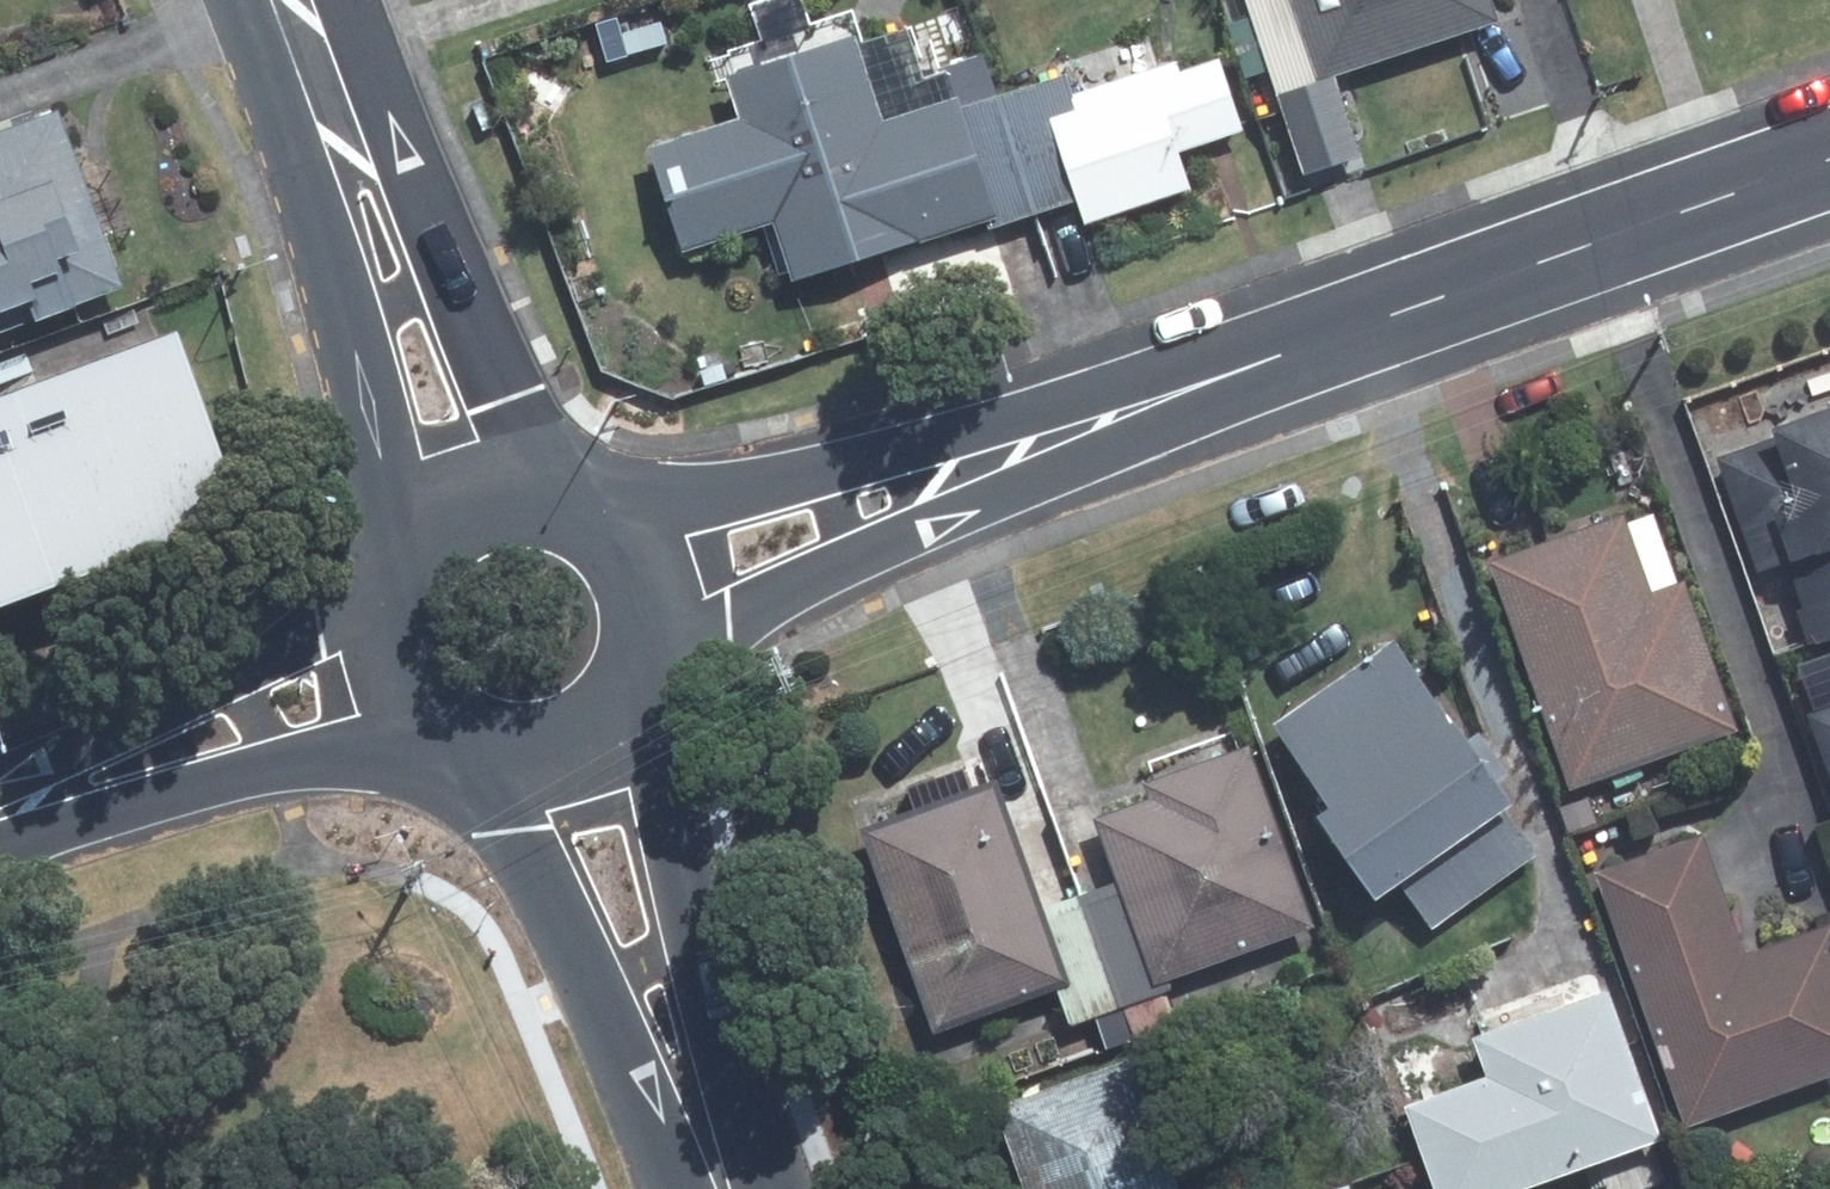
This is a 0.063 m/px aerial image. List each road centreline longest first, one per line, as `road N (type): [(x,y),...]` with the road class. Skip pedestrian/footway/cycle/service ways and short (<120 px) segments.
road 1 (tertiary): [(1162,391),(1829,154)]
road 2 (tertiary): [(1162,391),(867,547),(666,627)]
road 3 (tertiary): [(627,518),(1162,391)]
road 4 (secondary): [(638,700),(745,1188)]
road 5 (secondary): [(696,1188),(487,750)]
road 6 (tertiary): [(446,732),(0,820)]
road 7 (secondary): [(409,536),(334,108)]
road 8 (tertiary): [(0,812),(243,670),(385,619)]
road 9 (secondary): [(334,108),(518,475)]
road 10 (secondary): [(638,700),(608,730),(570,749),(529,756),(487,750)]
road 11 (secondary): [(446,732),(414,702),(393,663),(385,619)]
road 12 (secondary): [(409,536),(439,505),(476,484),(518,475)]

